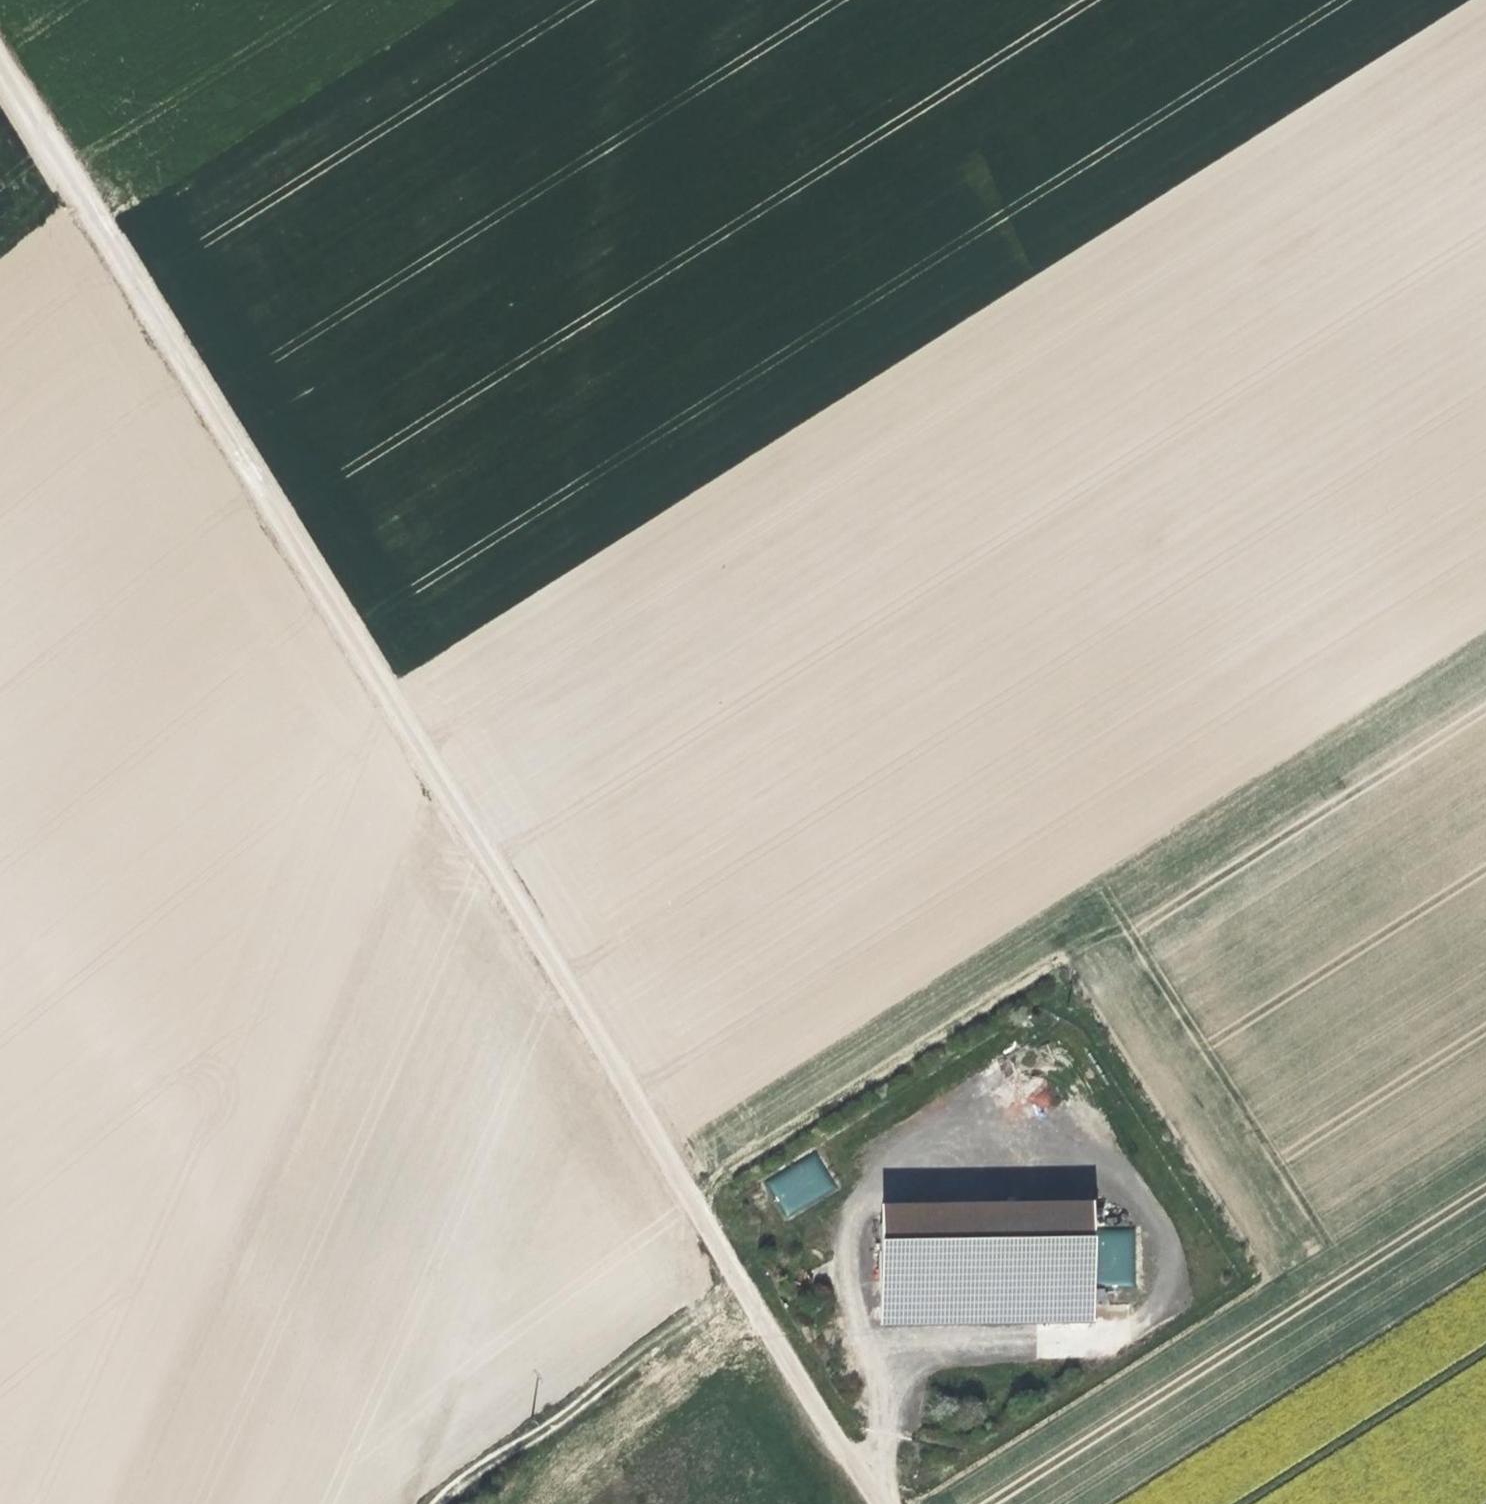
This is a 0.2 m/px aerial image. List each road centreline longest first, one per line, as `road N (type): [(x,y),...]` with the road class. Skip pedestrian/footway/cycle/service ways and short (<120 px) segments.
road 1 (track): [(0,74),(740,1274)]
road 2 (track): [(740,1274),(555,1420),(470,1469),(431,1503)]
road 3 (track): [(740,1274),(881,1503)]

